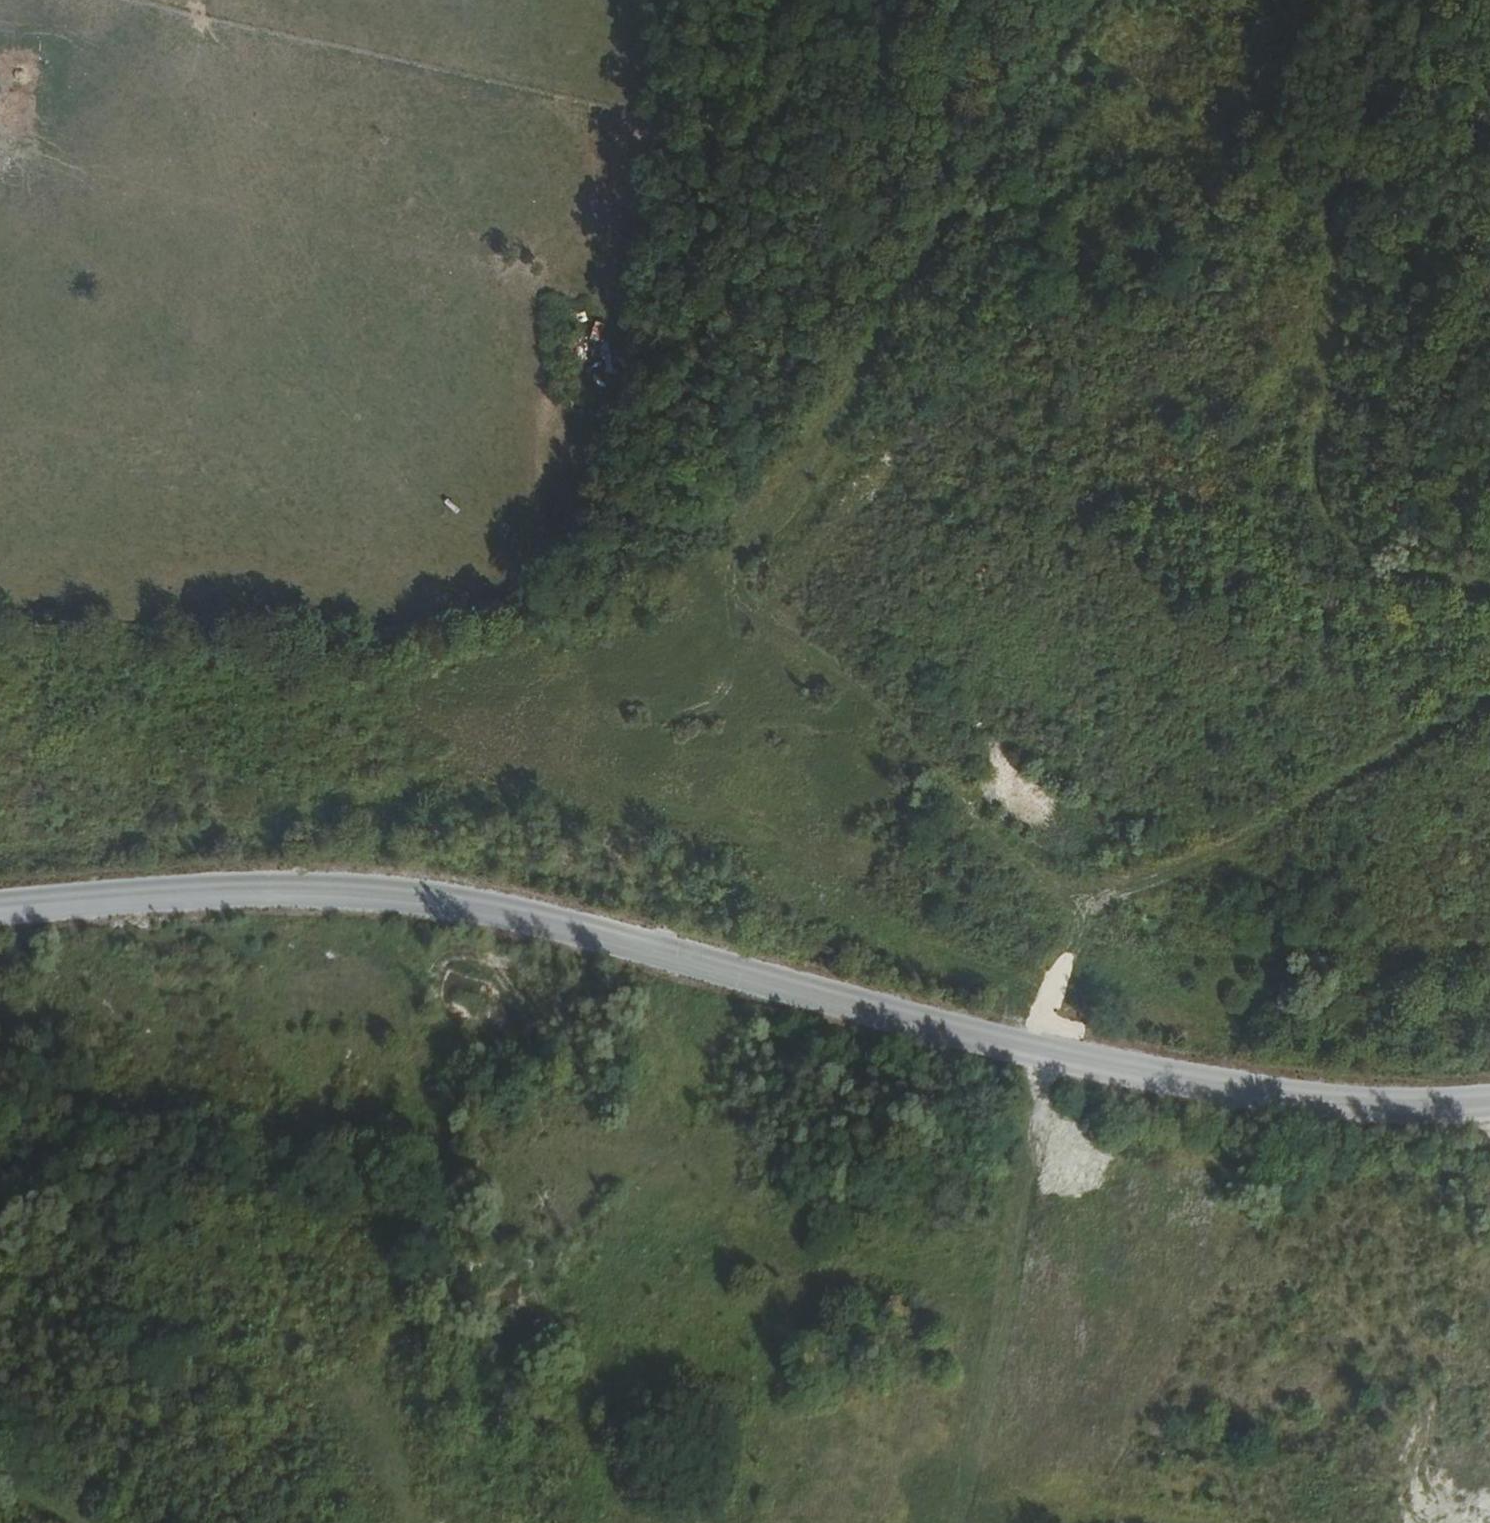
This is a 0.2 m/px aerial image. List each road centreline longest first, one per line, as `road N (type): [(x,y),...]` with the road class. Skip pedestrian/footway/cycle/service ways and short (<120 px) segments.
road 1 (track): [(814,443),(743,546),(743,611),(821,658),(938,753),(1008,871),(1079,901),(1197,864),(1489,721)]
road 2 (track): [(1489,592),(1391,571),(1321,473),(1334,236),(1389,0)]
road 3 (track): [(954,1522),(1026,1151),(1043,991),(1079,901)]
road 4 (track): [(1489,949),(1399,961),(1324,1016),(1263,1006),(1202,1037),(1043,991)]

